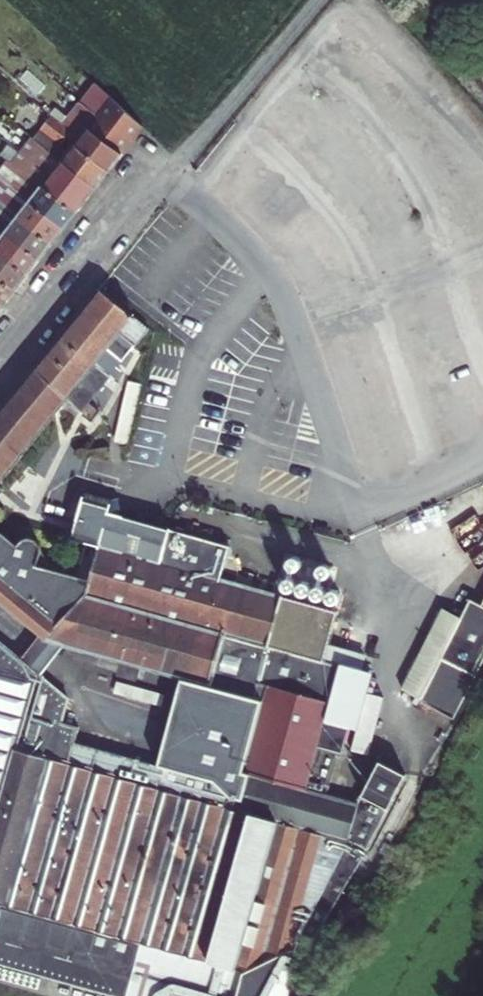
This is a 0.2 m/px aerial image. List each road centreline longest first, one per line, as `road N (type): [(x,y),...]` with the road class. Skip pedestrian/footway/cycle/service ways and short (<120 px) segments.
road 1 (residential): [(0,372),(320,0)]

